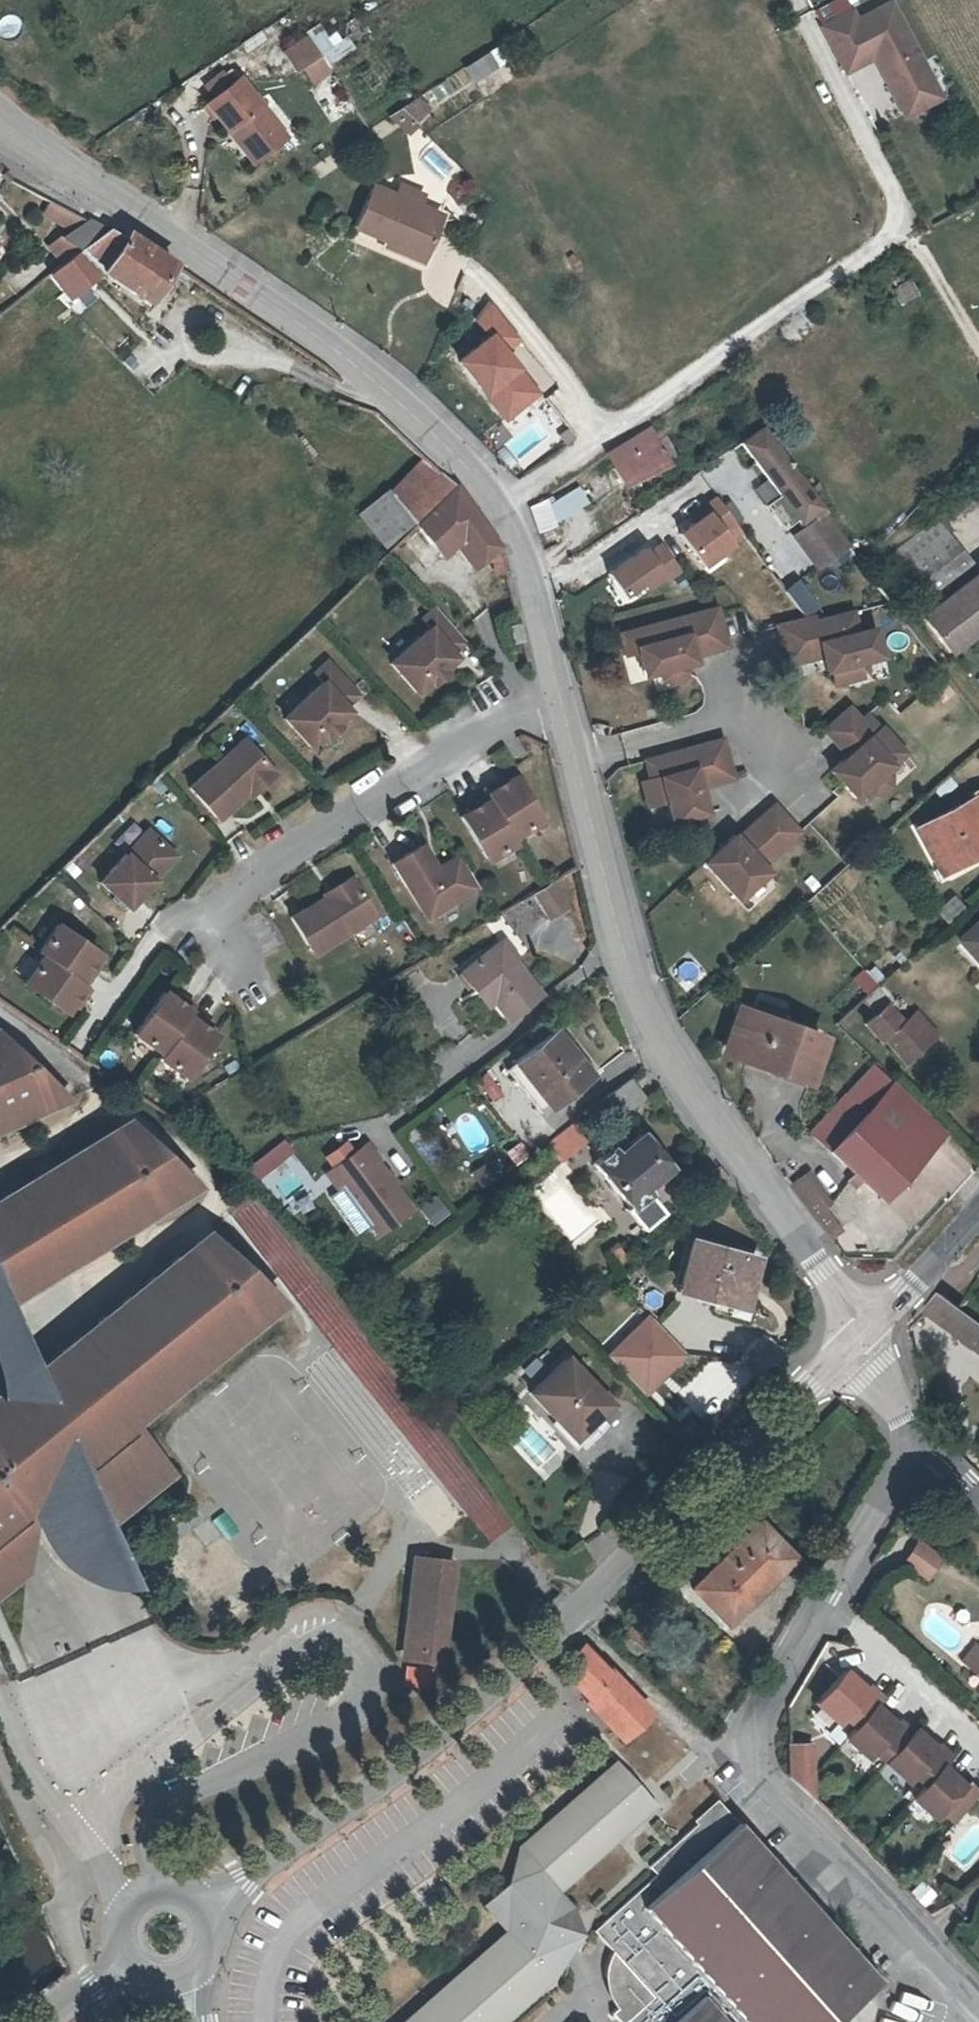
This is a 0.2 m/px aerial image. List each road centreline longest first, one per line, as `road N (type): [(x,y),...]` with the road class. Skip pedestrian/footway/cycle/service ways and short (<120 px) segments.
road 1 (tertiary): [(0,116),(358,366),(501,505),(530,552),(559,702)]
road 2 (secondary): [(861,1334),(401,1765),(247,1881)]
road 3 (unclassified): [(172,1890),(153,1858),(152,1818),(175,1795),(347,1723),(365,1697),(363,1666),(340,1640),(305,1644),(117,1793),(105,1816),(106,1871),(135,1900)]
road 4 (residential): [(978,2002),(750,1774),(737,1751),(743,1718),(893,1484),(926,1446)]
road 5 (tertiary): [(559,702),(619,944),(667,1054),(861,1334)]
road 6 (track): [(501,505),(908,229)]
road 7 (residential): [(559,702),(508,717),(185,927)]
road 8 (secondary): [(978,1213),(861,1334)]
road 9 (residential): [(926,1446),(905,1423),(861,1334)]

